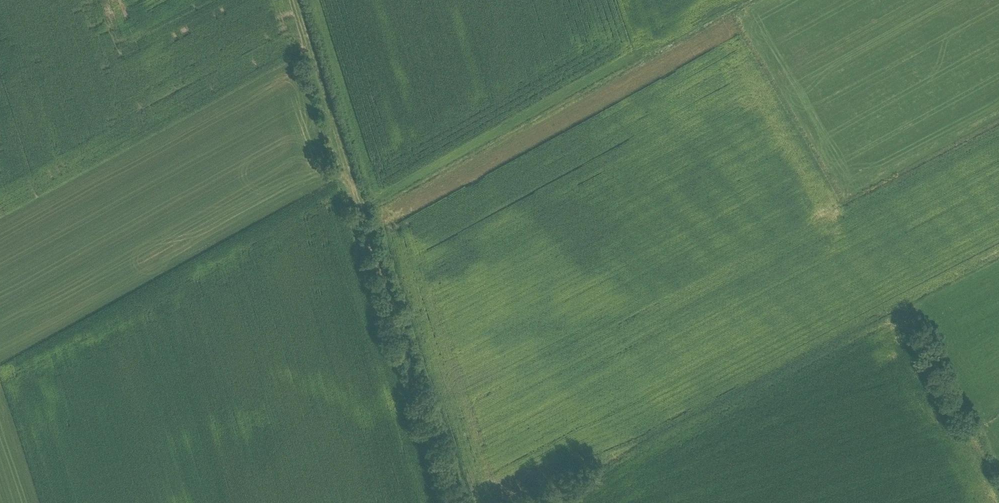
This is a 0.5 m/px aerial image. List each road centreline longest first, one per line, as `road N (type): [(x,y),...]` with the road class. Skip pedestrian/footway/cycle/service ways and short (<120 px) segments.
road 1 (track): [(294,0),(451,502)]

